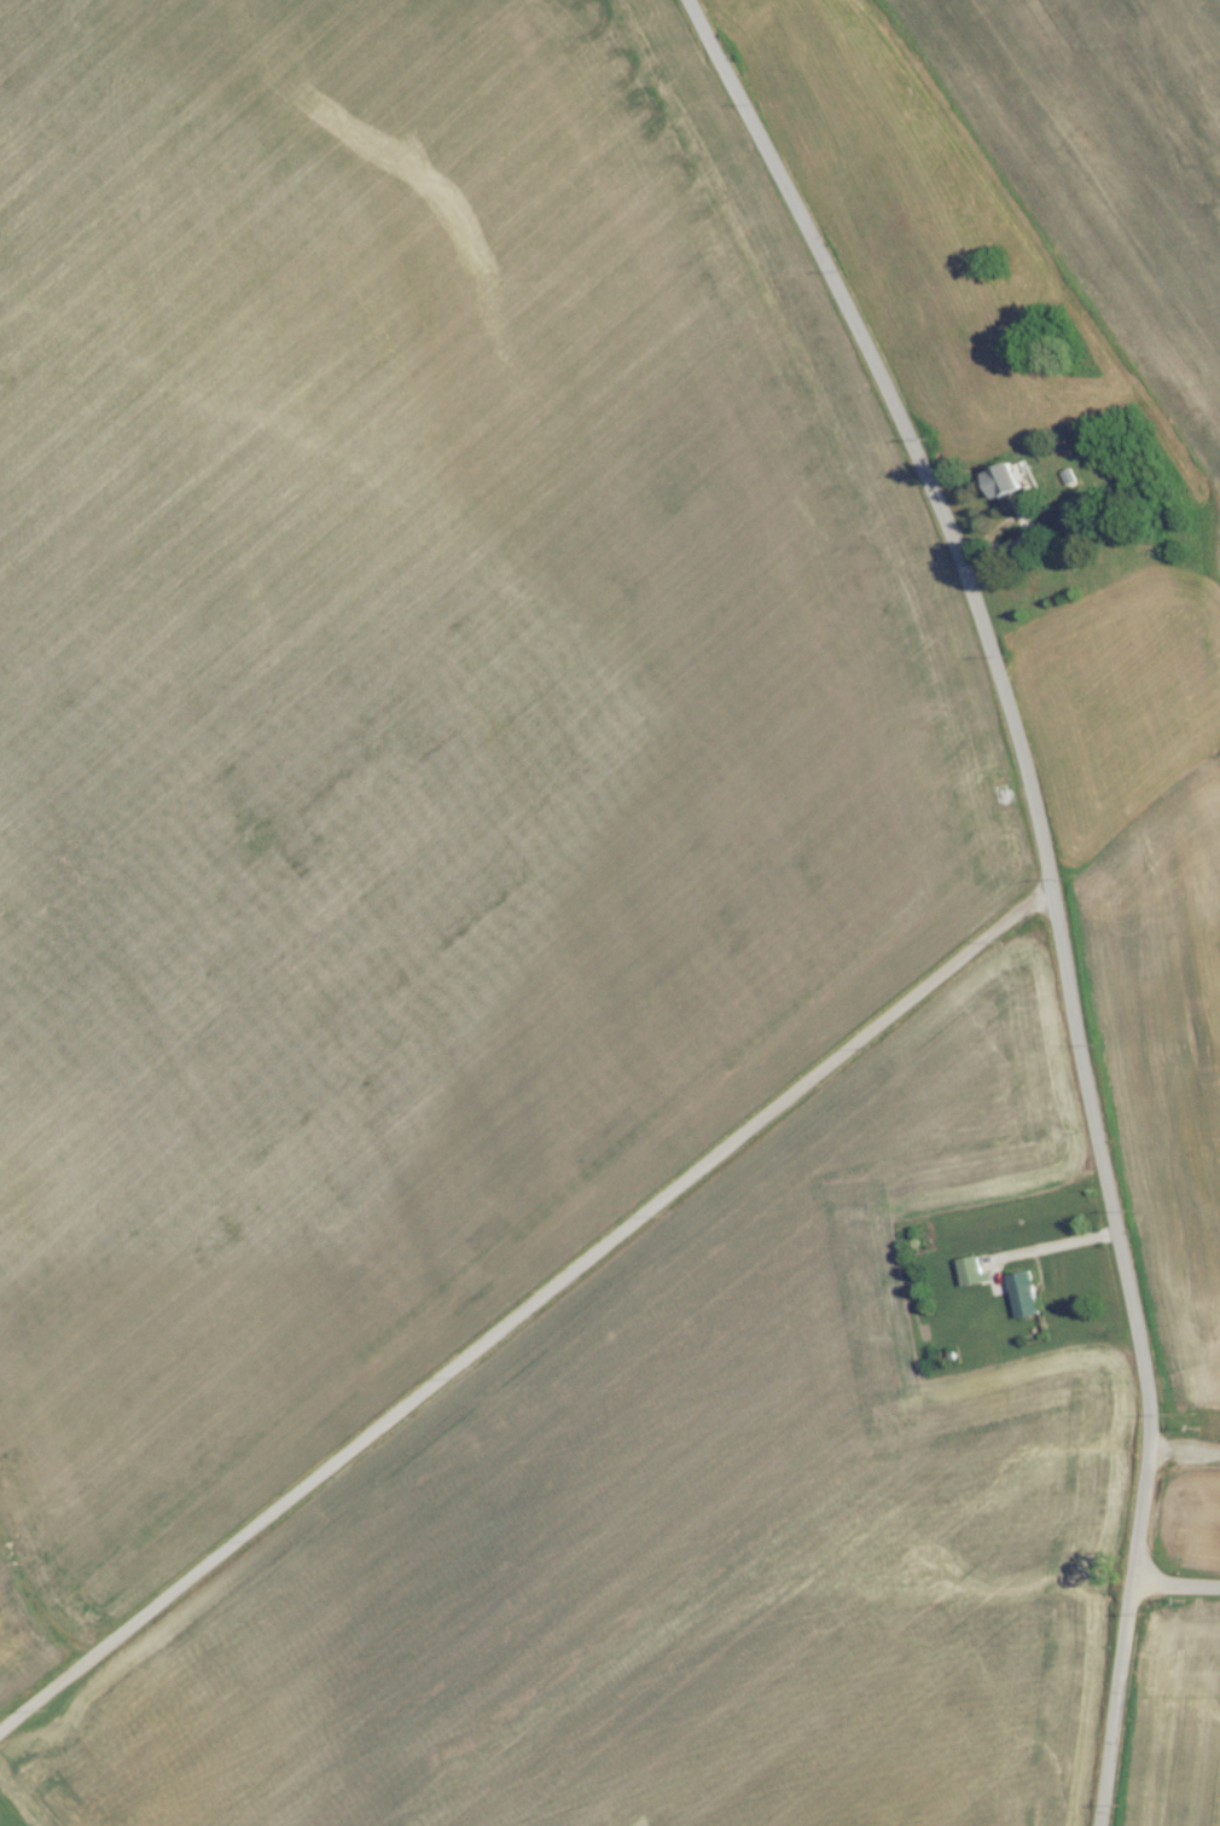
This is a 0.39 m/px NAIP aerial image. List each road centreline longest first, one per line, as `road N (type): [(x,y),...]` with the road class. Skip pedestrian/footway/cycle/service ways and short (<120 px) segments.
road 1 (residential): [(1097,1825),(1155,1431),(1012,726),(937,511),(825,271),(680,0)]
road 2 (residential): [(0,1744),(1048,900)]

